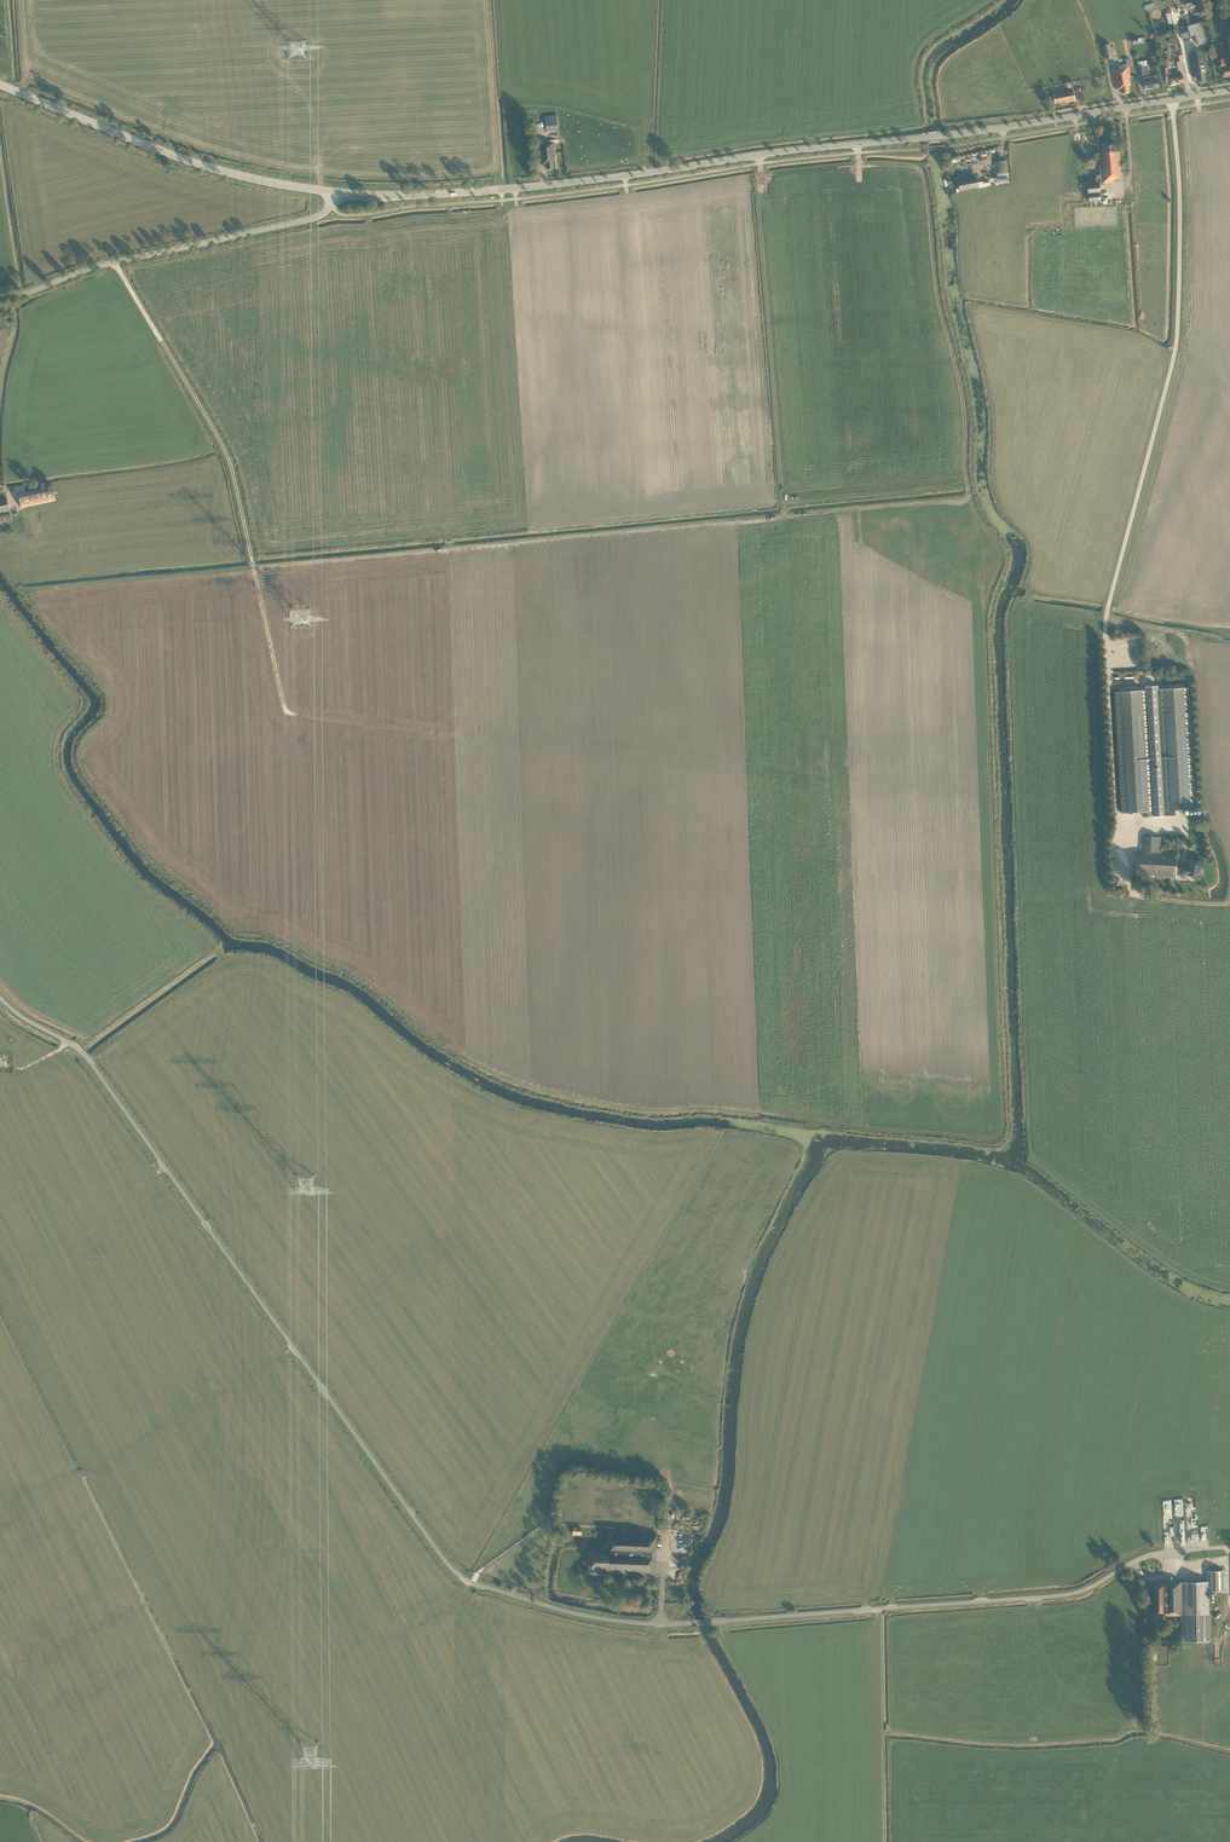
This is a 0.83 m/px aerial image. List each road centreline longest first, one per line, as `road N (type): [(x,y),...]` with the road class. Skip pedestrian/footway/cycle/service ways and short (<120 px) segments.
road 1 (unclassified): [(694,1623),(582,1615),(454,1572),(91,1064),(0,998)]
road 2 (tertiary): [(333,192),(554,186),(1229,90)]
road 3 (unclassified): [(694,1623),(1056,1596),(1148,1555),(1229,1547)]
road 4 (unclassified): [(0,297),(318,217),(332,206),(333,192)]
road 5 (tertiary): [(333,192),(158,150),(0,85)]
road 6 (track): [(166,1168),(0,1262)]

